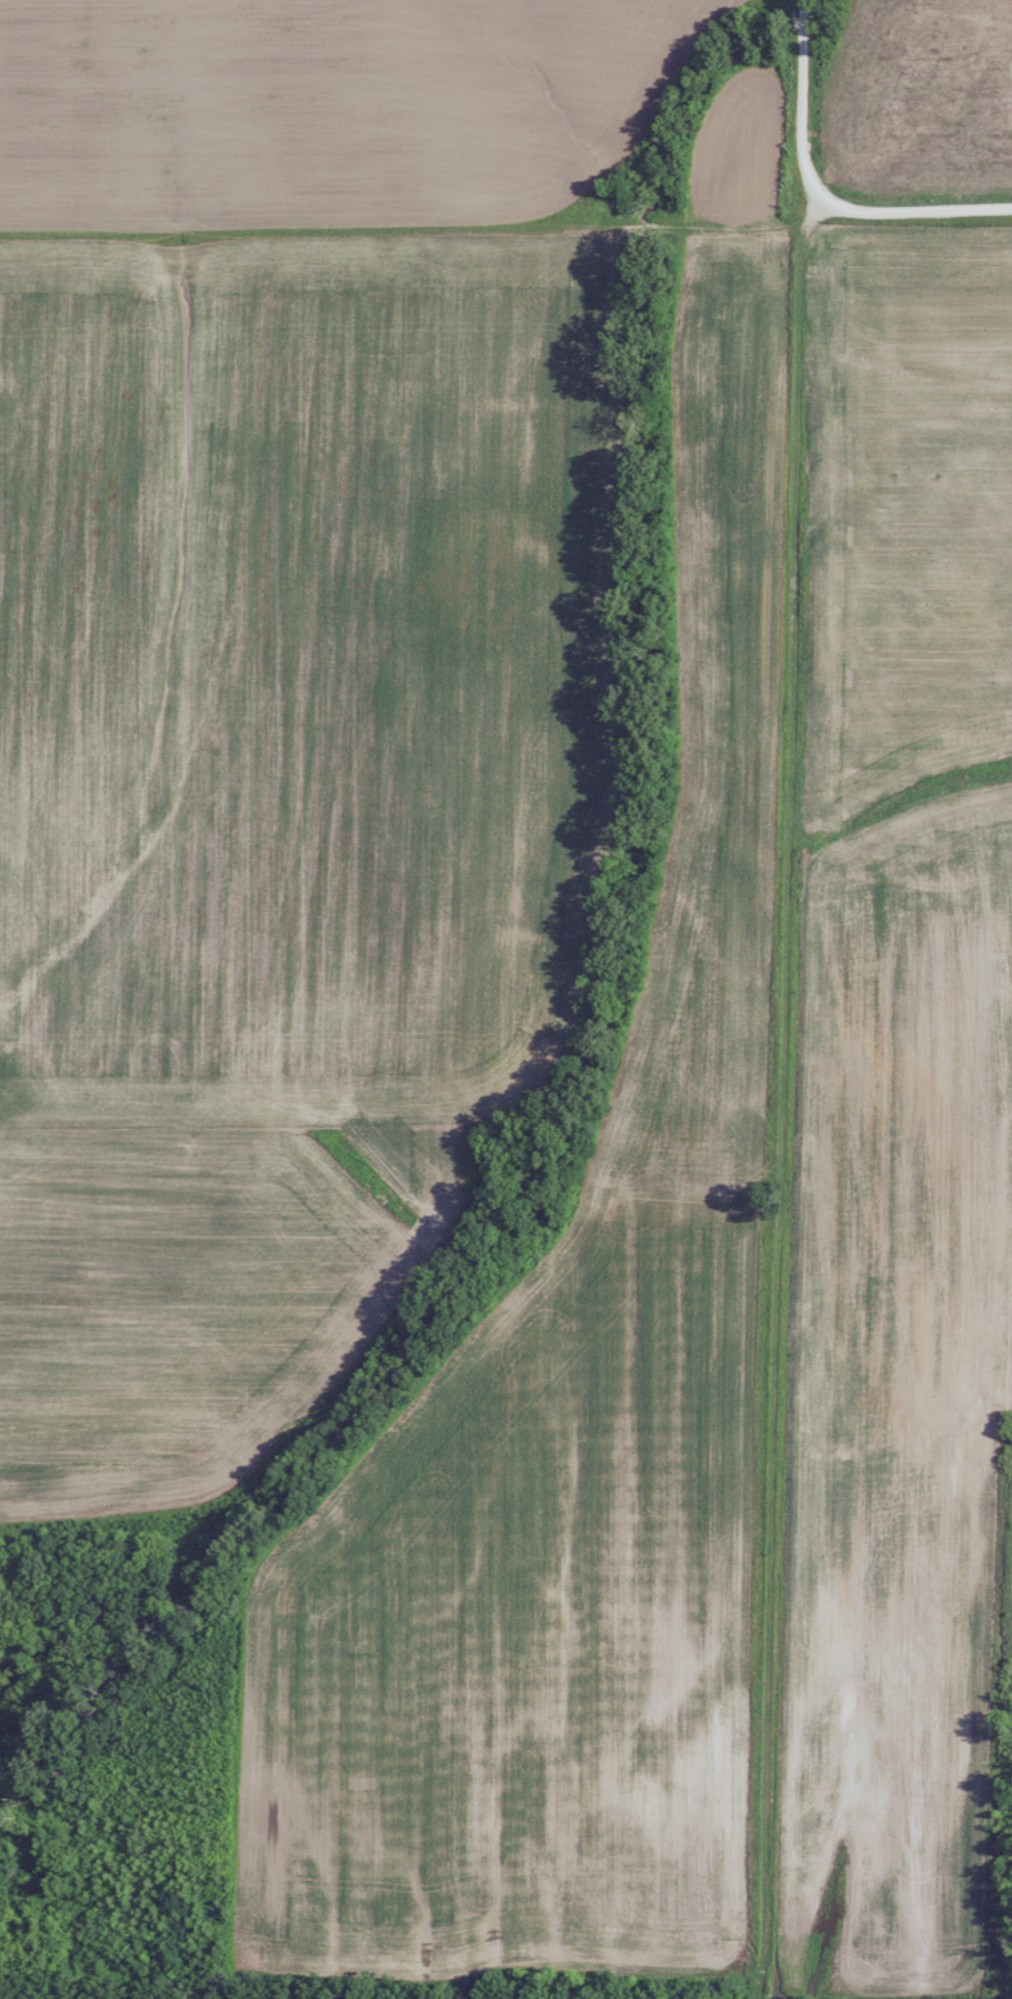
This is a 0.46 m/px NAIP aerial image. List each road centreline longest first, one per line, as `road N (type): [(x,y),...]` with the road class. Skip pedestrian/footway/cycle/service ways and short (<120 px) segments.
road 1 (residential): [(826,198),(807,173),(808,0)]
road 2 (residential): [(1011,210),(861,213),(826,198)]

